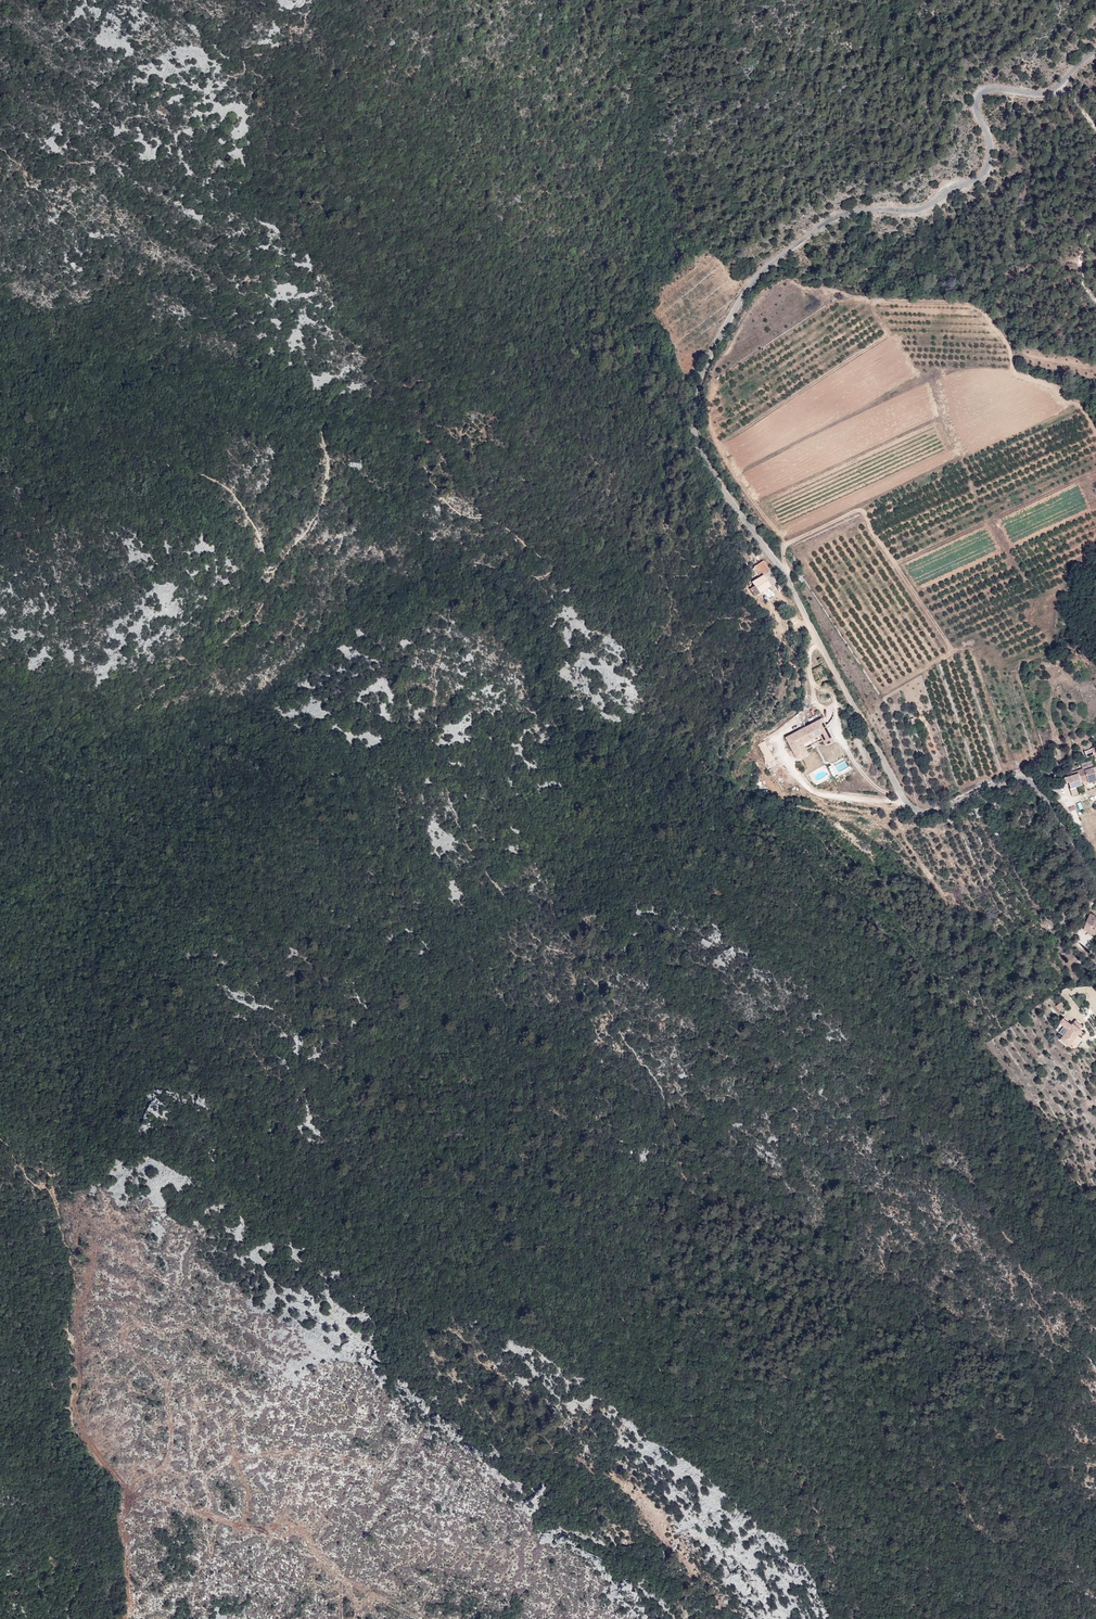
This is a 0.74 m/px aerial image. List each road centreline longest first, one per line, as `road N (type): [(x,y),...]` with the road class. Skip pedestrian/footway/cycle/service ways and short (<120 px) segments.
road 1 (unclassified): [(1095,50),(1055,87),(1005,84),(982,94),(975,156),(952,178),(843,220),(770,265),(698,365),(694,445),(823,646),(884,774),(909,798),(941,806),(1015,778),(1048,793),(1095,872)]
road 2 (track): [(909,798),(812,791),(780,753)]

